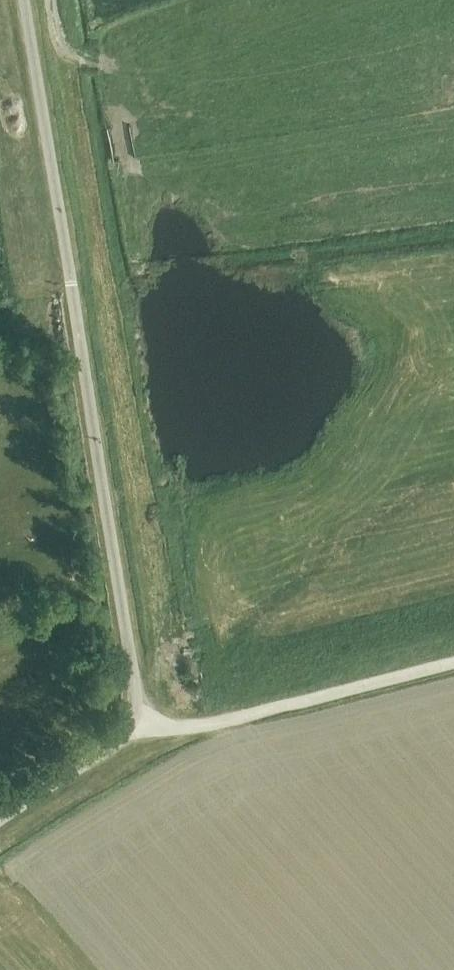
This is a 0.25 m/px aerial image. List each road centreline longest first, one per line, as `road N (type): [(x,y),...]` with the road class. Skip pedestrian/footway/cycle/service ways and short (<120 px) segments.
road 1 (unclassified): [(72,291),(140,690),(132,722)]
road 2 (unclassified): [(453,661),(200,725),(132,722)]
road 3 (unclassified): [(72,291),(24,0)]
road 4 (unclassified): [(132,722),(0,816)]

